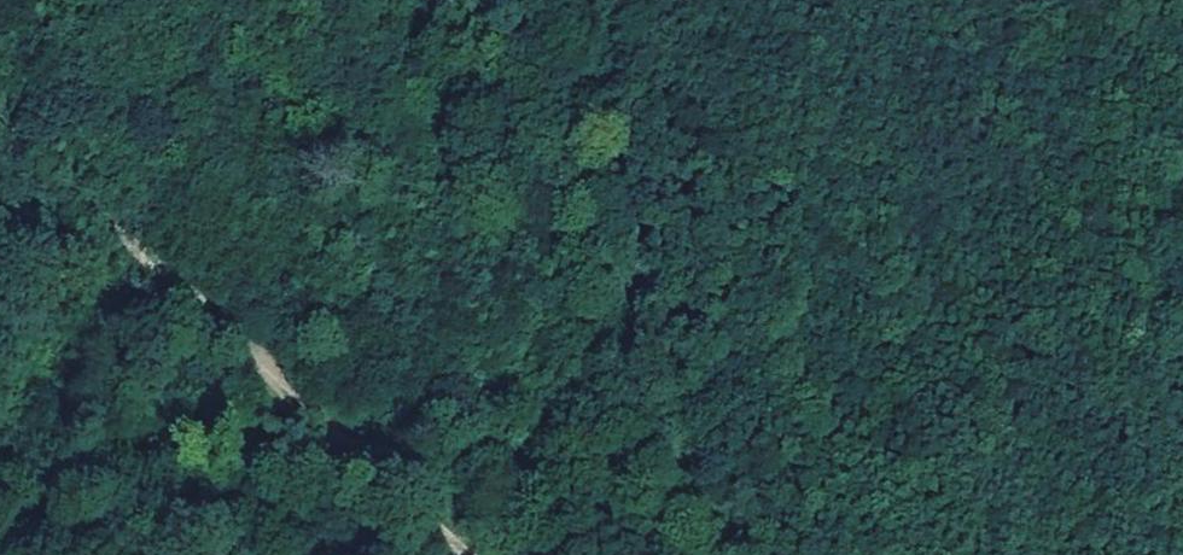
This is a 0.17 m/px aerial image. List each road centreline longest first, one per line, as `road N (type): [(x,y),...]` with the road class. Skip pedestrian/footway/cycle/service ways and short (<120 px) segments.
road 1 (track): [(463,554),(251,373),(0,134)]
road 2 (track): [(682,554),(560,0)]

